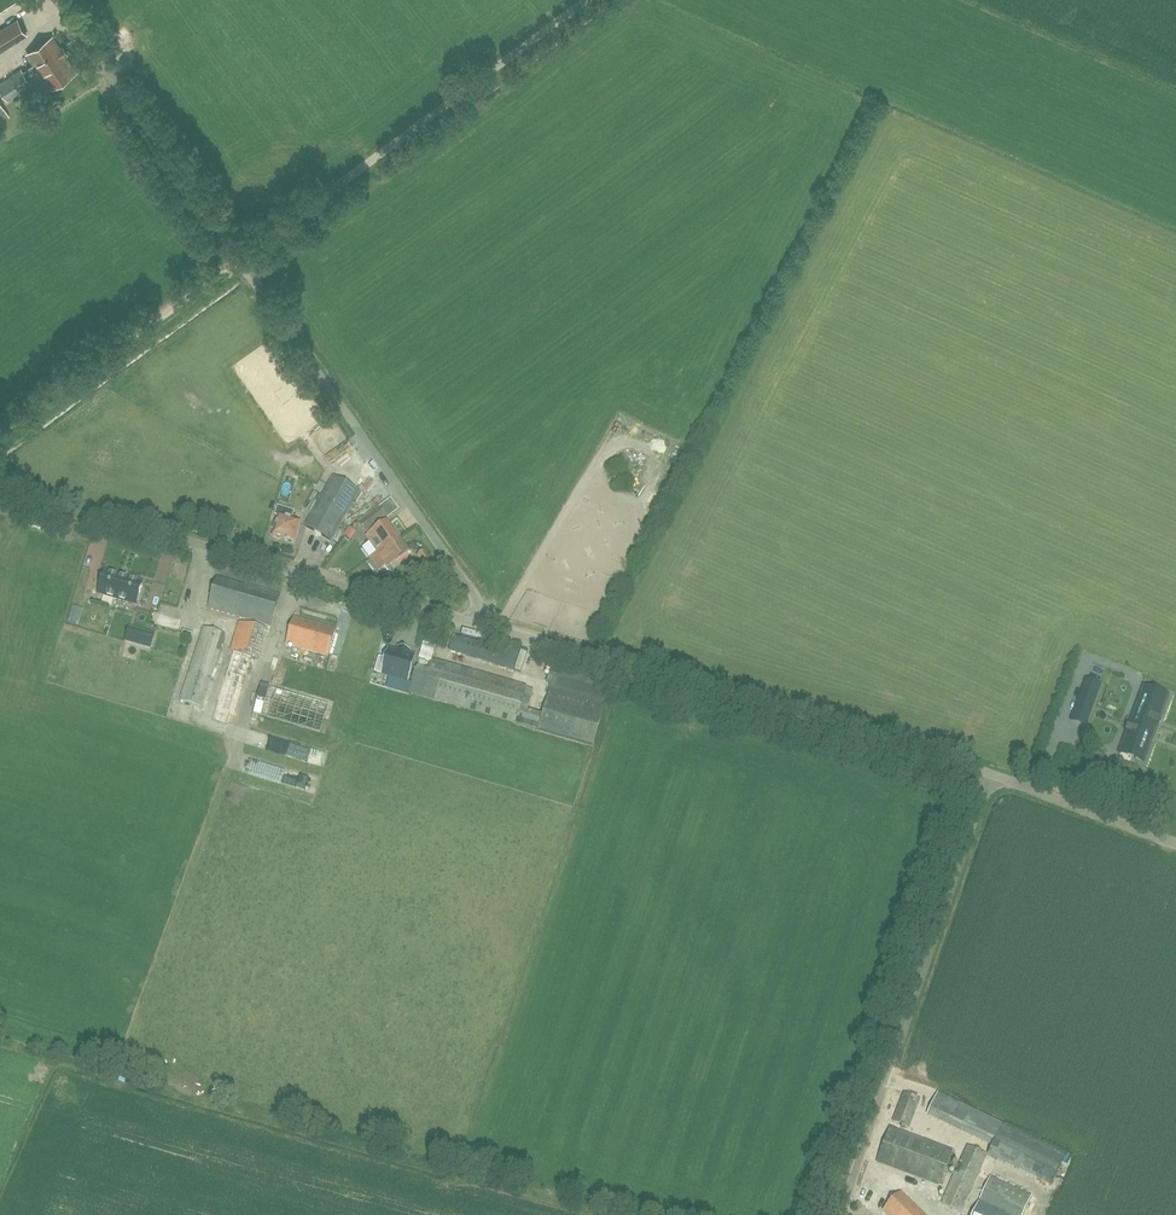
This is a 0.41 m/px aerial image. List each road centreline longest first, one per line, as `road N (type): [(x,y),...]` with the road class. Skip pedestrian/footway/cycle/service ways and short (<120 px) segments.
road 1 (unclassified): [(991,774),(793,707),(493,625)]
road 2 (unclassified): [(493,625),(0,486)]
road 3 (unclassified): [(842,1214),(991,774)]
road 4 (unclassified): [(493,625),(239,260)]
road 5 (unclassified): [(239,260),(588,0)]
road 6 (unclassified): [(239,260),(58,0)]
road 7 (track): [(0,434),(239,260)]
road 8 (unclassified): [(1175,839),(991,774)]

